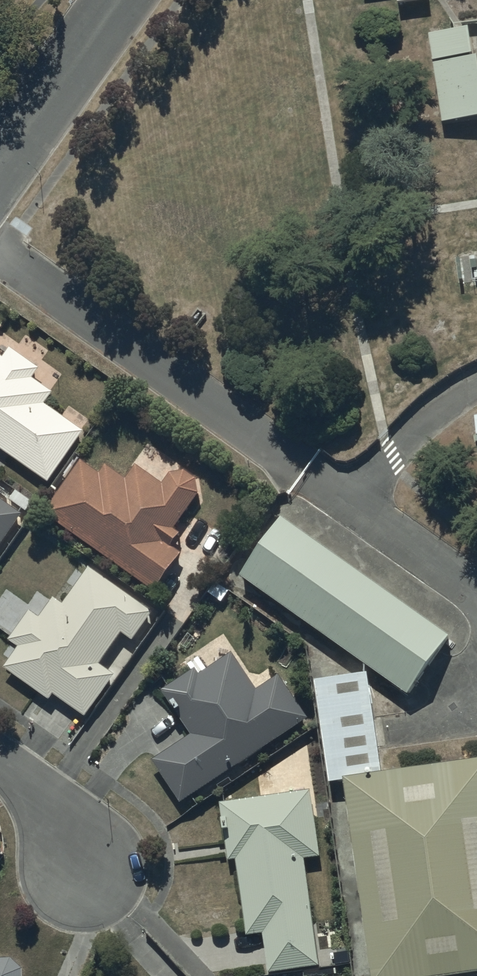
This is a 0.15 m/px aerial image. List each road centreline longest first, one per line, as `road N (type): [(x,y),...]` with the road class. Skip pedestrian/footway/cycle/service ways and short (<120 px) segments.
road 1 (residential): [(0,166),(119,0)]
road 2 (residential): [(87,869),(63,822),(0,765)]

